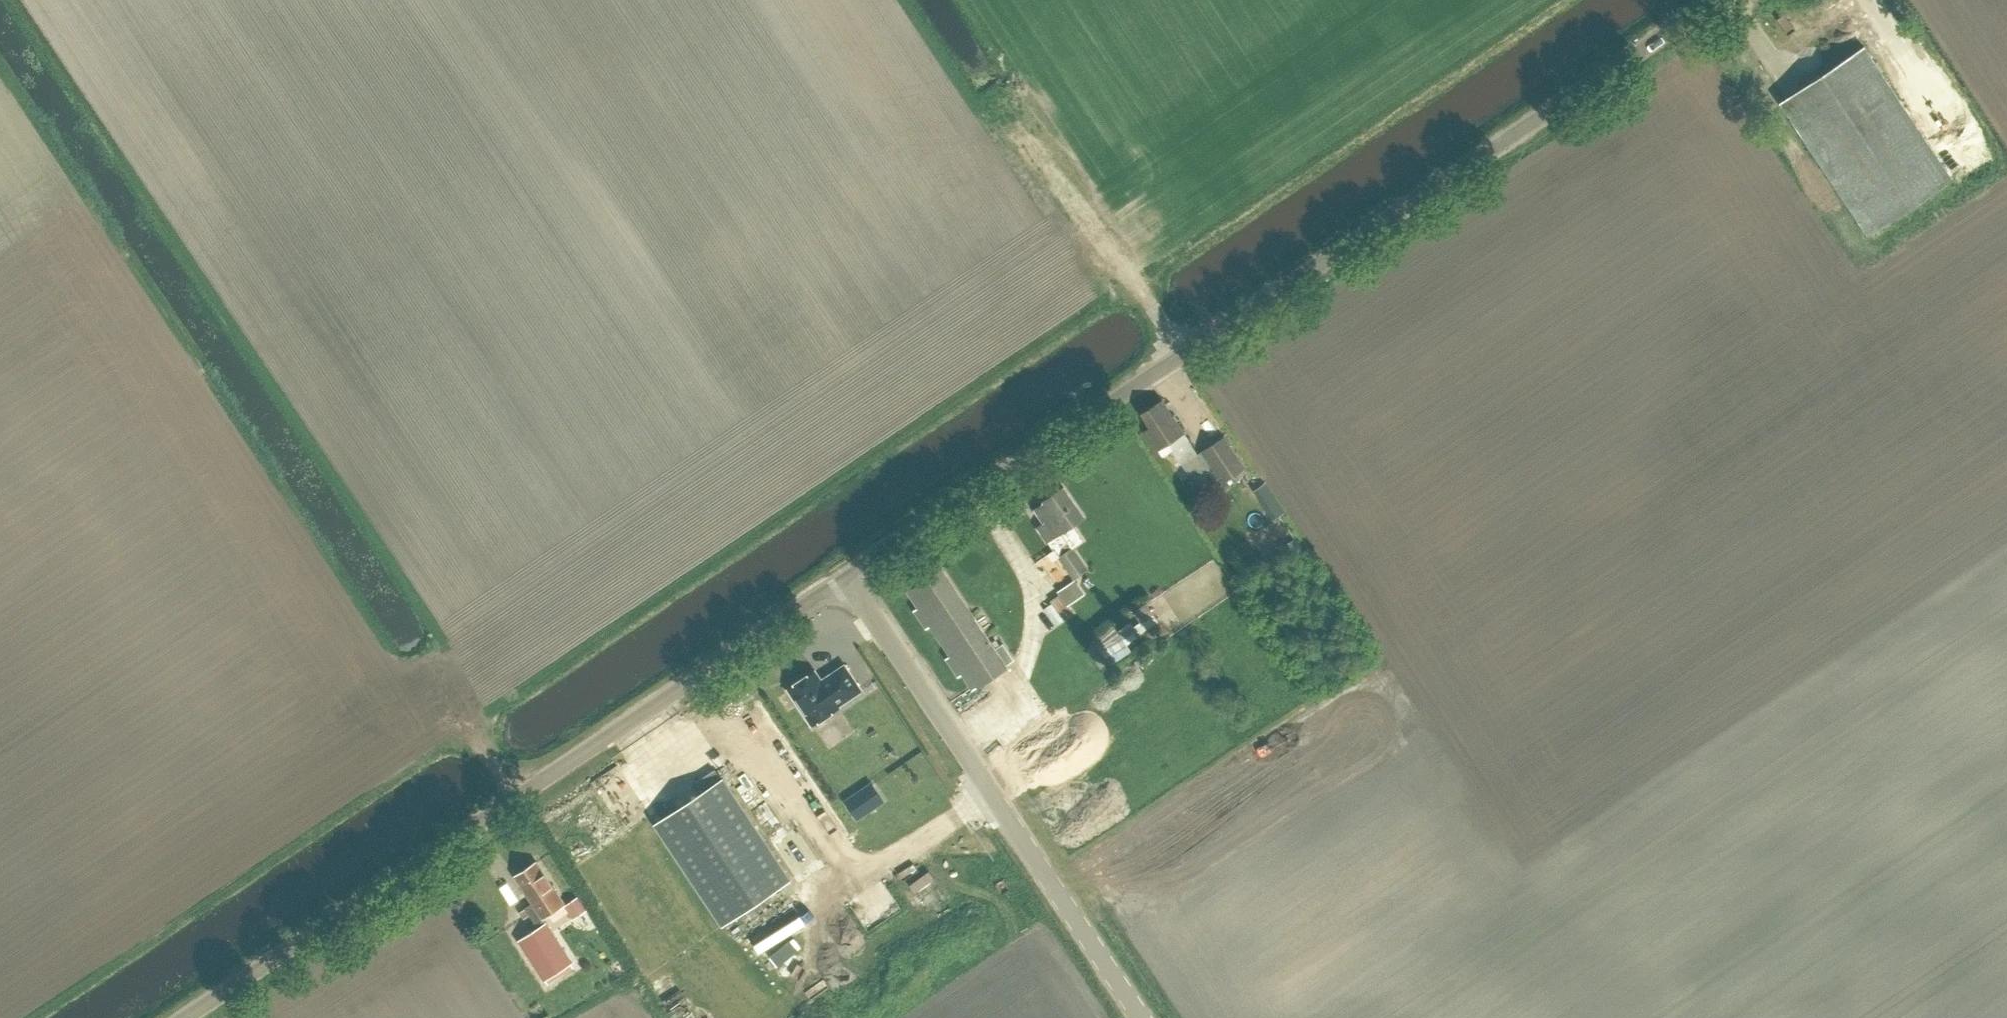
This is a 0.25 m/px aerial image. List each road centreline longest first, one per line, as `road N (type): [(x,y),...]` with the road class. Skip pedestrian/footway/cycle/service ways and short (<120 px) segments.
road 1 (unclassified): [(848,577),(1716,0)]
road 2 (unclassified): [(184,1017),(848,577)]
road 3 (unclassified): [(1143,1017),(848,577)]

